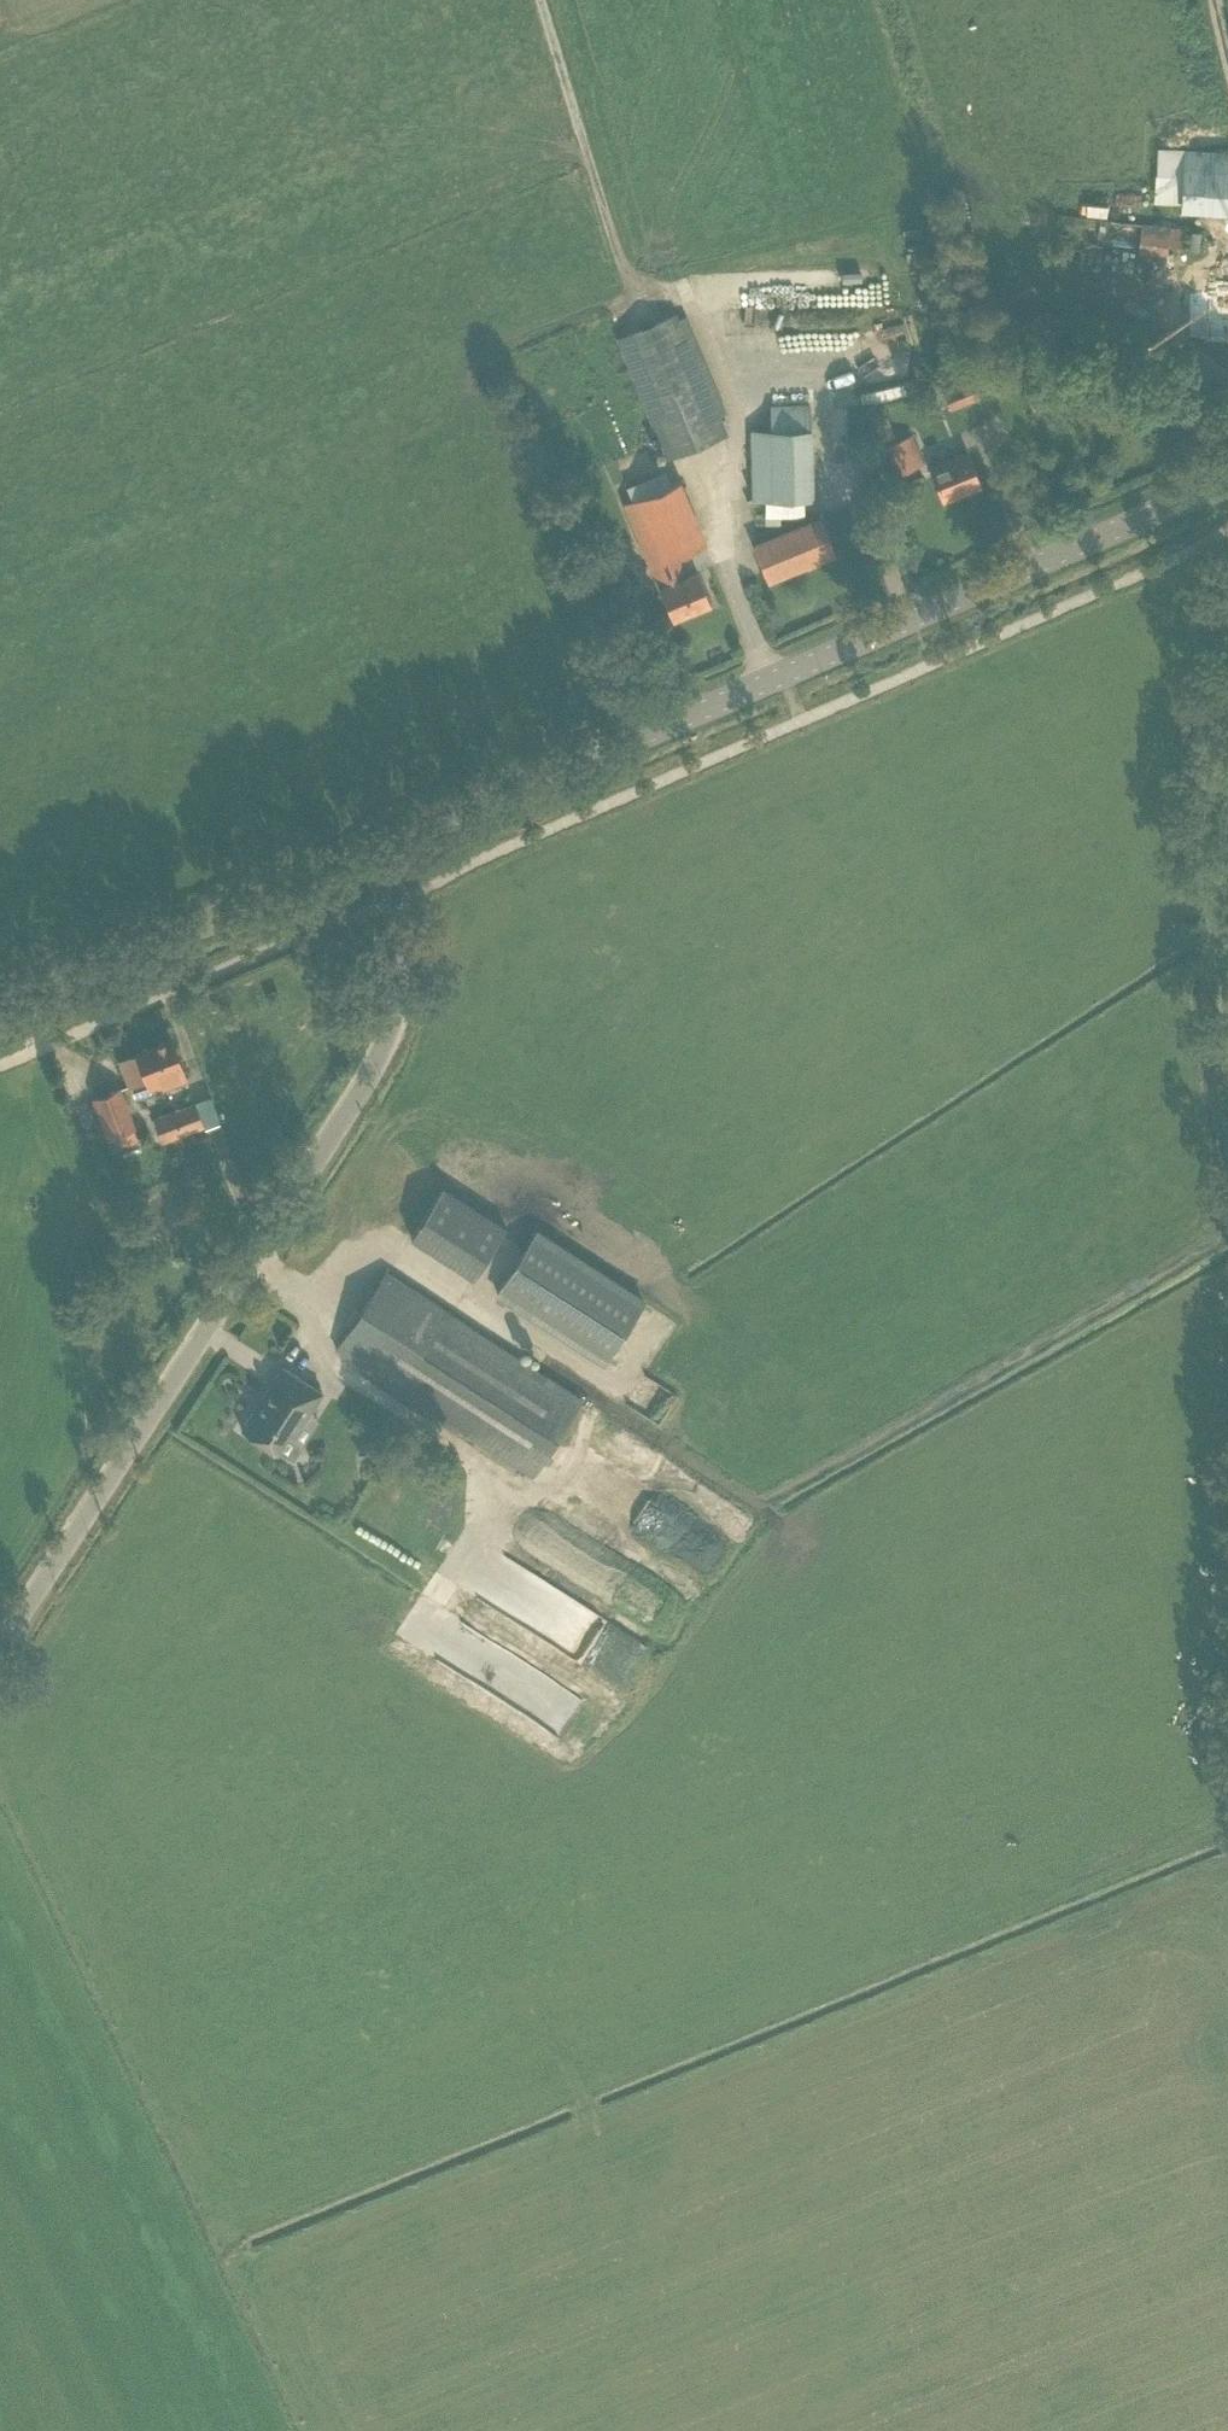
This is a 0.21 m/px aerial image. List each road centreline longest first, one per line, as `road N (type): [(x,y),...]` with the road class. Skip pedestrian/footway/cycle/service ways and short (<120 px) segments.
road 1 (tertiary): [(376,849),(1064,553),(1227,491)]
road 2 (tertiary): [(0,1650),(371,1090),(398,1009),(404,952),(399,901),(376,849)]
road 3 (tertiary): [(376,849),(0,1012)]

